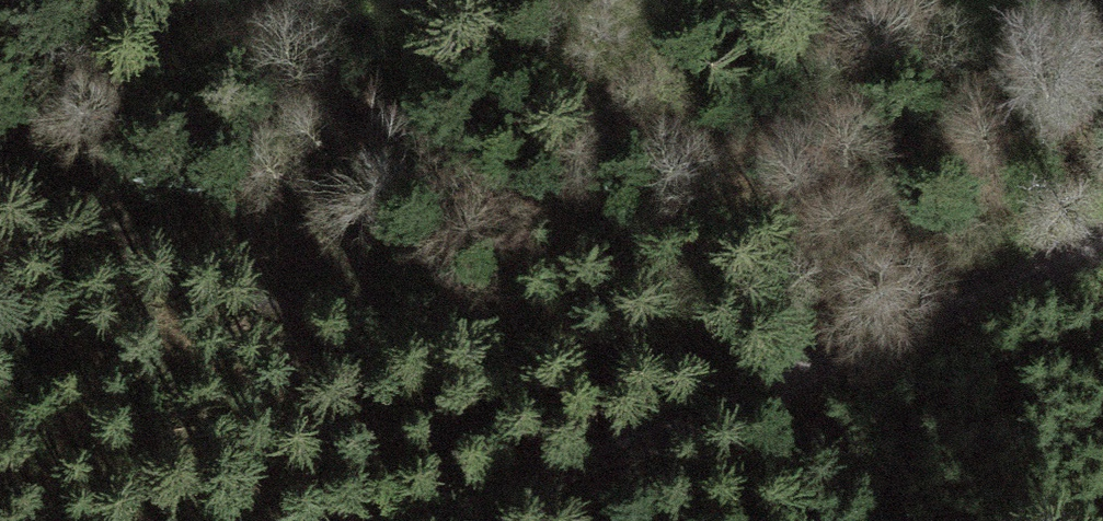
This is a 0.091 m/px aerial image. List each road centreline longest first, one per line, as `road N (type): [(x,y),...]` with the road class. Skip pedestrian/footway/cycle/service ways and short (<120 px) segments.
road 1 (track): [(0,177),(79,221),(297,307),(760,383)]
road 2 (track): [(415,520),(1102,252)]

